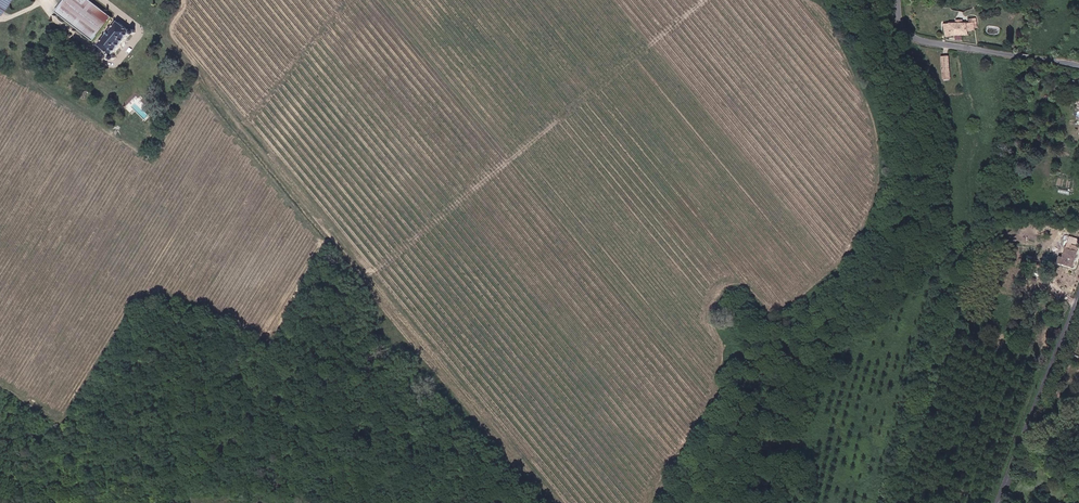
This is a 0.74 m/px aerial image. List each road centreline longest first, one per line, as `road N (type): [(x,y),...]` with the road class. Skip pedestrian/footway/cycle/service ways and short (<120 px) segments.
road 1 (secondary): [(997,502),(1078,297)]
road 2 (unclassified): [(903,0),(901,25),(911,39),(1078,68)]

